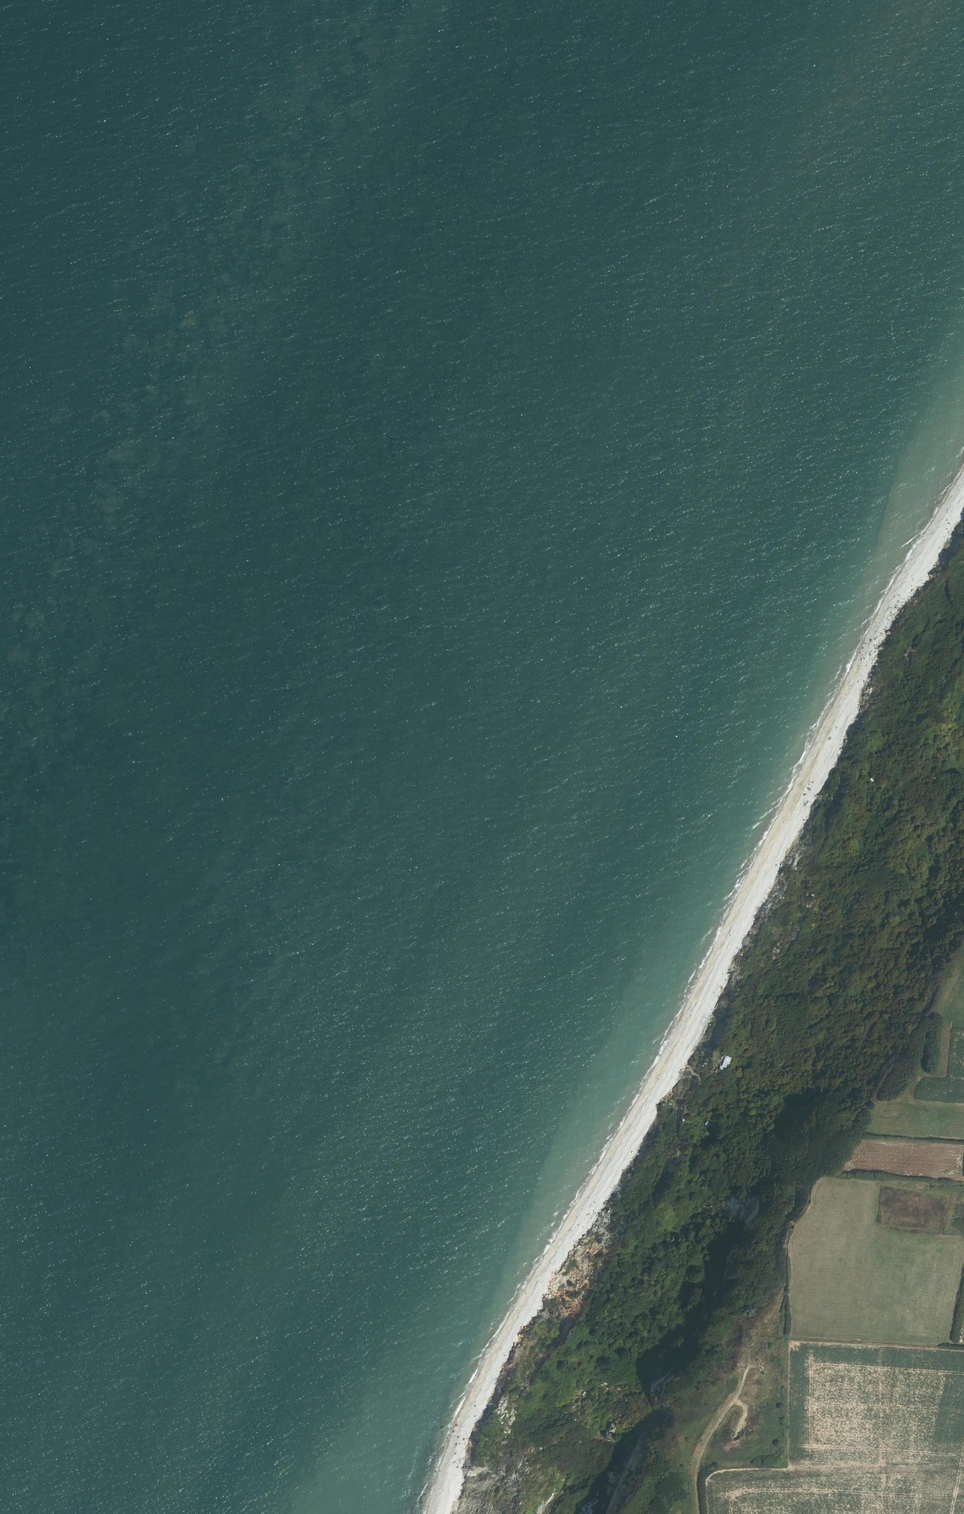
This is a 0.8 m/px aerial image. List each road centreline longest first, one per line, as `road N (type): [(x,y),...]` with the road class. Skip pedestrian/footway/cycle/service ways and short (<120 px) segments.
road 1 (track): [(746,1367),(698,1462),(699,1513)]

